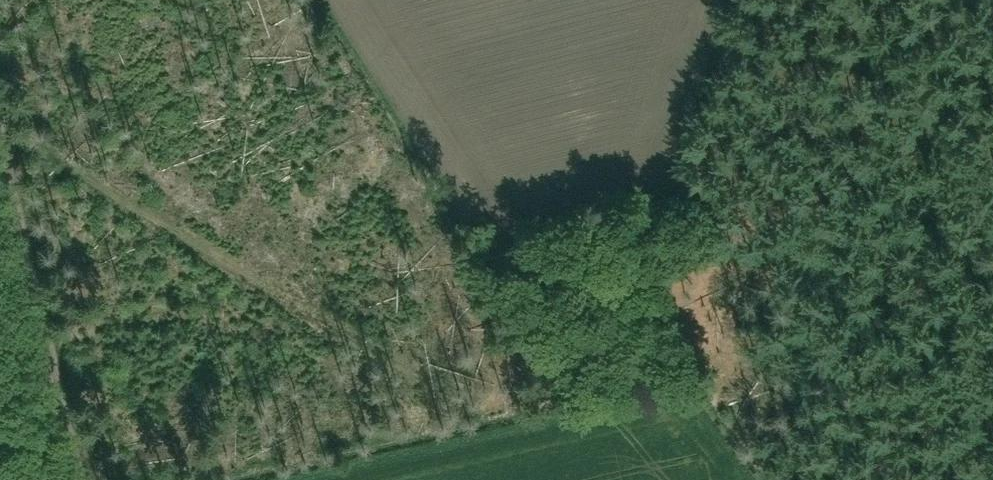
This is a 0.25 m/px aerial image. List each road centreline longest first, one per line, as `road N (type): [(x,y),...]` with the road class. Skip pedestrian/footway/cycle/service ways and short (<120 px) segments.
road 1 (track): [(0,130),(428,376),(925,148)]
road 2 (track): [(977,479),(951,208),(838,0)]
road 3 (track): [(0,140),(83,479)]

